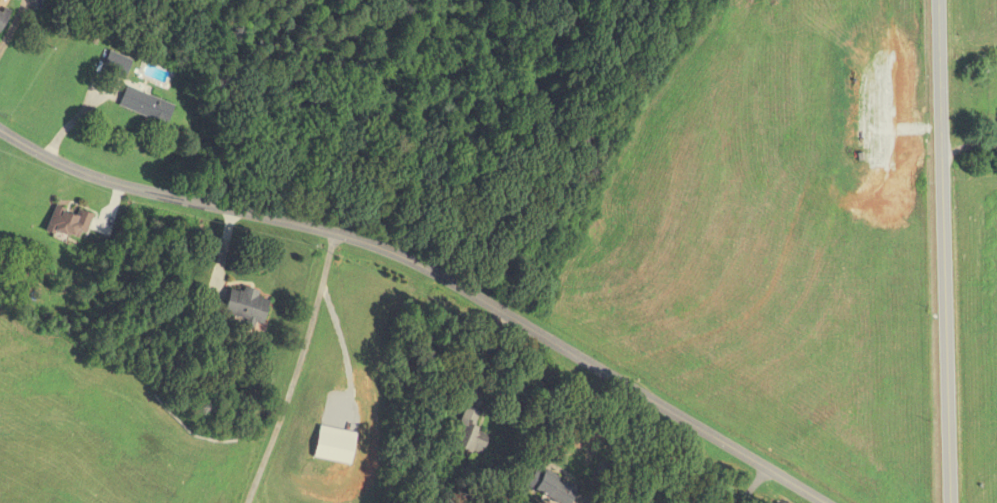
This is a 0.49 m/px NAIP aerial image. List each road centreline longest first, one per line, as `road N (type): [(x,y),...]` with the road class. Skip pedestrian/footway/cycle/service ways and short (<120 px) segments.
road 1 (residential): [(822,502),(392,254),(310,227),(107,185),(0,135)]
road 2 (primary): [(950,502),(940,0)]

